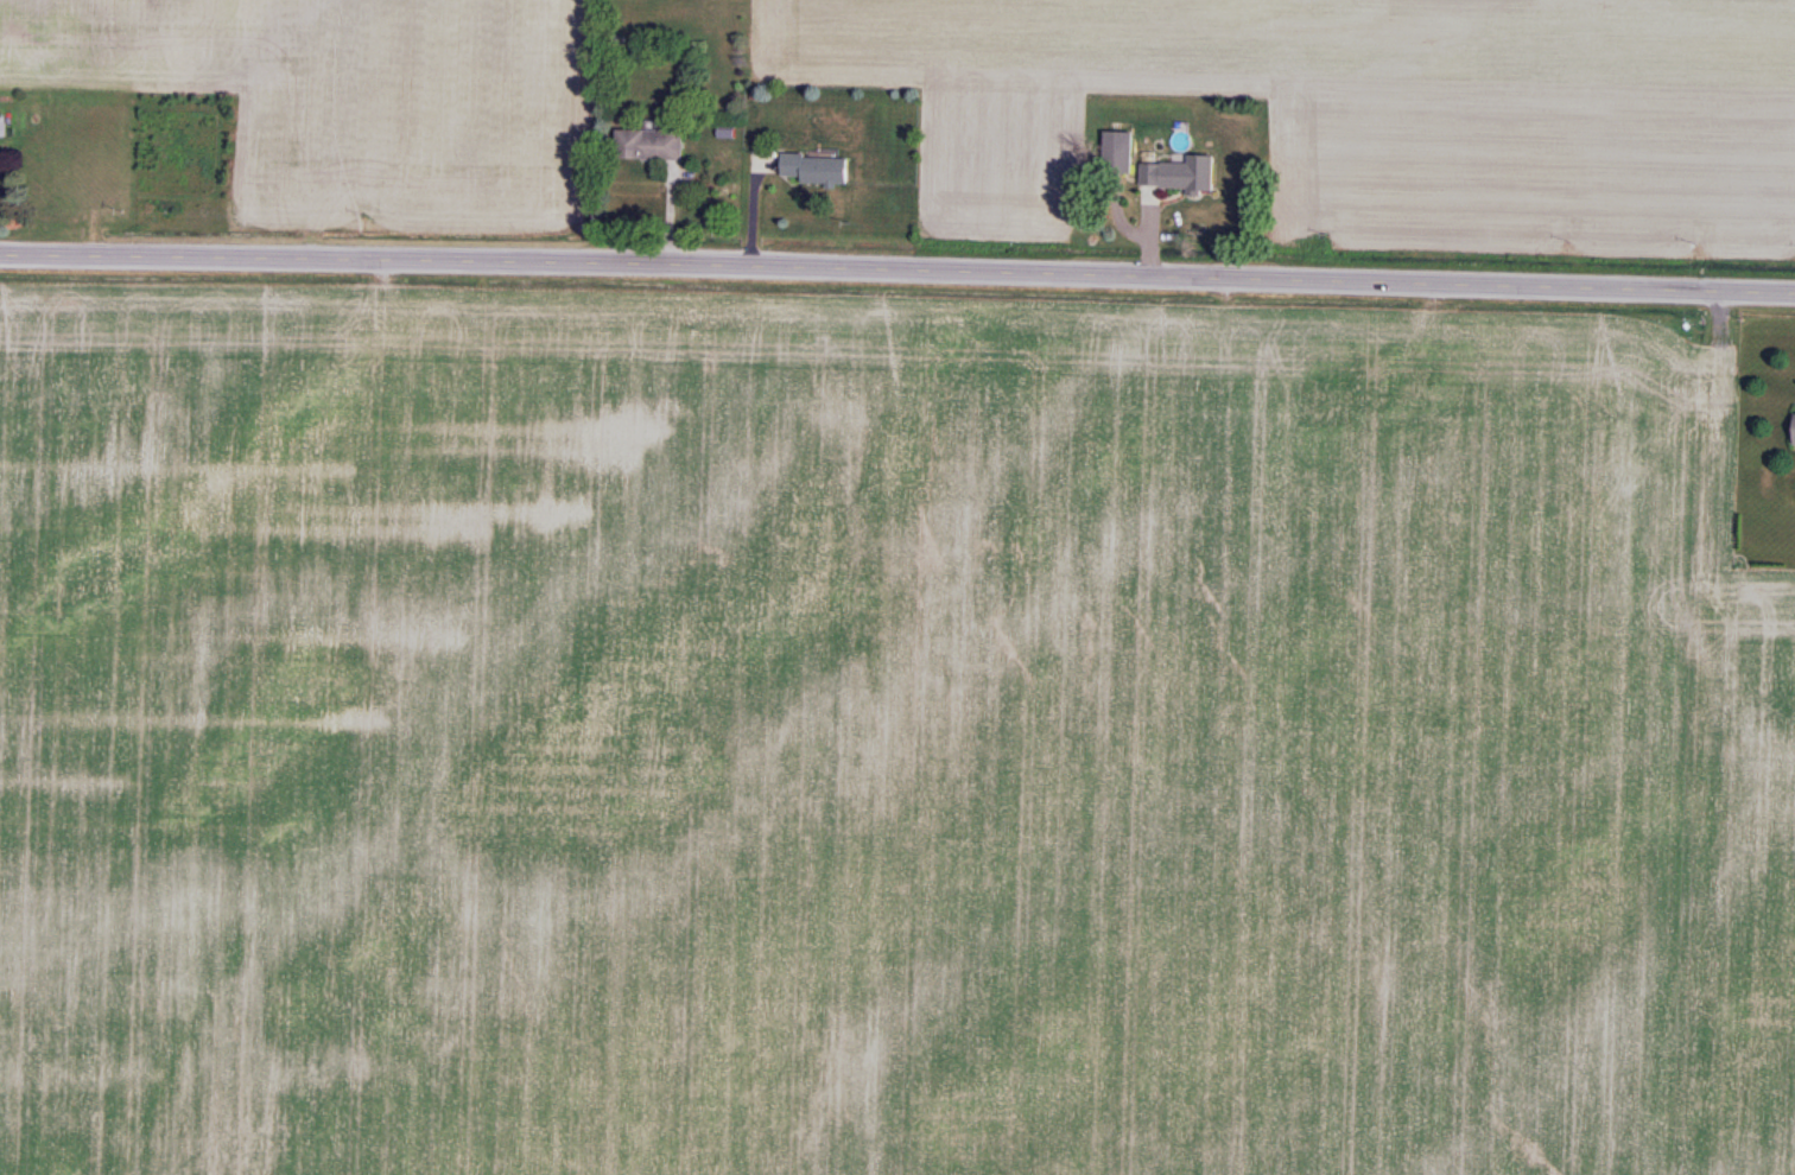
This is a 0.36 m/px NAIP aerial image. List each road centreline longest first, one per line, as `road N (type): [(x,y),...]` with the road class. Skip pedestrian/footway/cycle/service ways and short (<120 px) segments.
road 1 (tertiary): [(0,250),(1794,293)]

